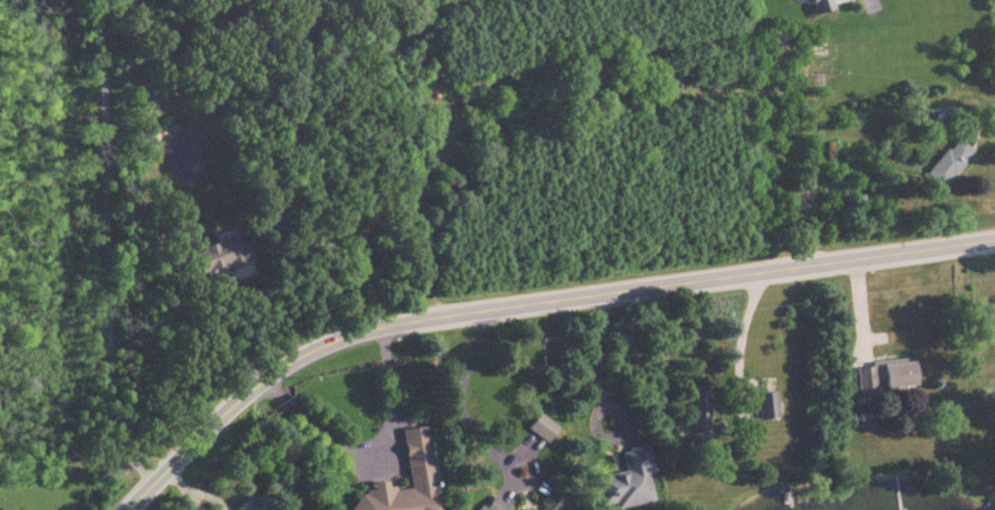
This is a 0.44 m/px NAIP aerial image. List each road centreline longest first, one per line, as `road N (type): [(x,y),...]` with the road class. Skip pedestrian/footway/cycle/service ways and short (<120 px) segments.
road 1 (tertiary): [(994,245),(376,328),(267,379),(129,509)]
road 2 (residential): [(154,484),(123,460),(113,411),(99,0)]

